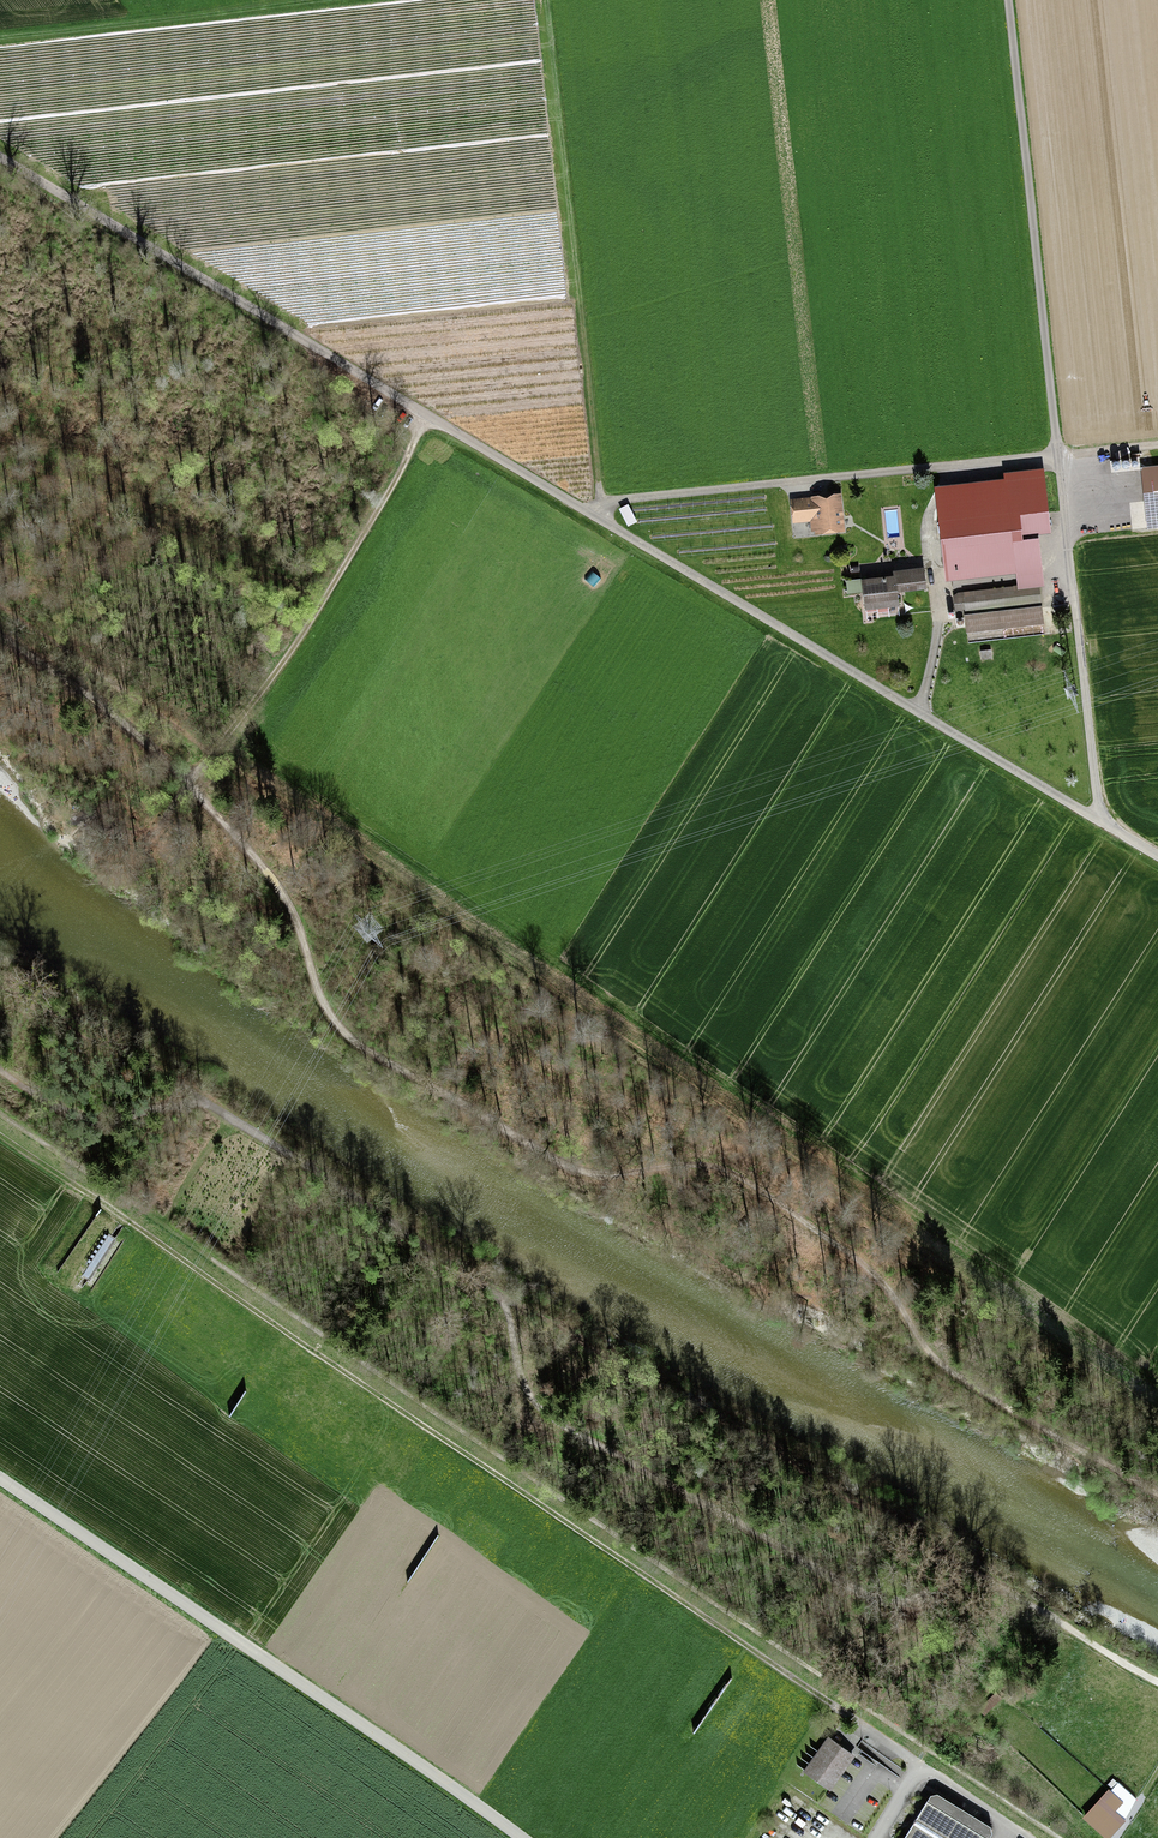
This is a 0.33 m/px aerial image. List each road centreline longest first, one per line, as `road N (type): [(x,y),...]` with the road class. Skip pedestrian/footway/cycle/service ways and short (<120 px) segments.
road 1 (track): [(0,632),(95,700),(192,784),(274,877),(333,1020),(358,1045),(573,1174),(682,1173),(738,1183),(855,1259),(889,1289),(917,1339),(946,1366),(1157,1494)]
road 2 (unclassified): [(0,155),(1157,857)]
road 3 (track): [(0,1130),(831,1704)]
road 4 (track): [(1002,1587),(972,1578),(902,1602),(874,1595),(544,1411),(524,1383),(497,1292)]
road 5 (unclassified): [(0,1479),(521,1837)]
road 6 (track): [(497,1292),(213,1109),(182,1103),(90,1119),(0,1071)]
road 7 (track): [(597,518),(543,0)]
road 8 (track): [(443,418),(150,846)]
road 9 (track): [(1157,1679),(1002,1587)]
road 10 (residential): [(1024,1837),(923,1769)]

